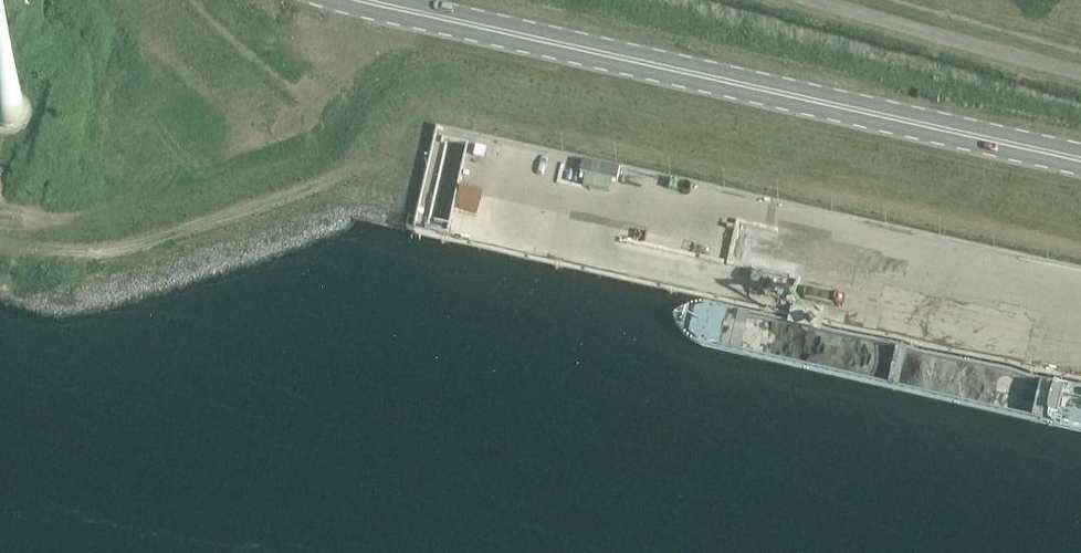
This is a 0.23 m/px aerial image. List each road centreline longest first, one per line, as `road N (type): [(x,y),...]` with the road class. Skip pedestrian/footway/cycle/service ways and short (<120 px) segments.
road 1 (primary): [(1080,161),(362,0)]

